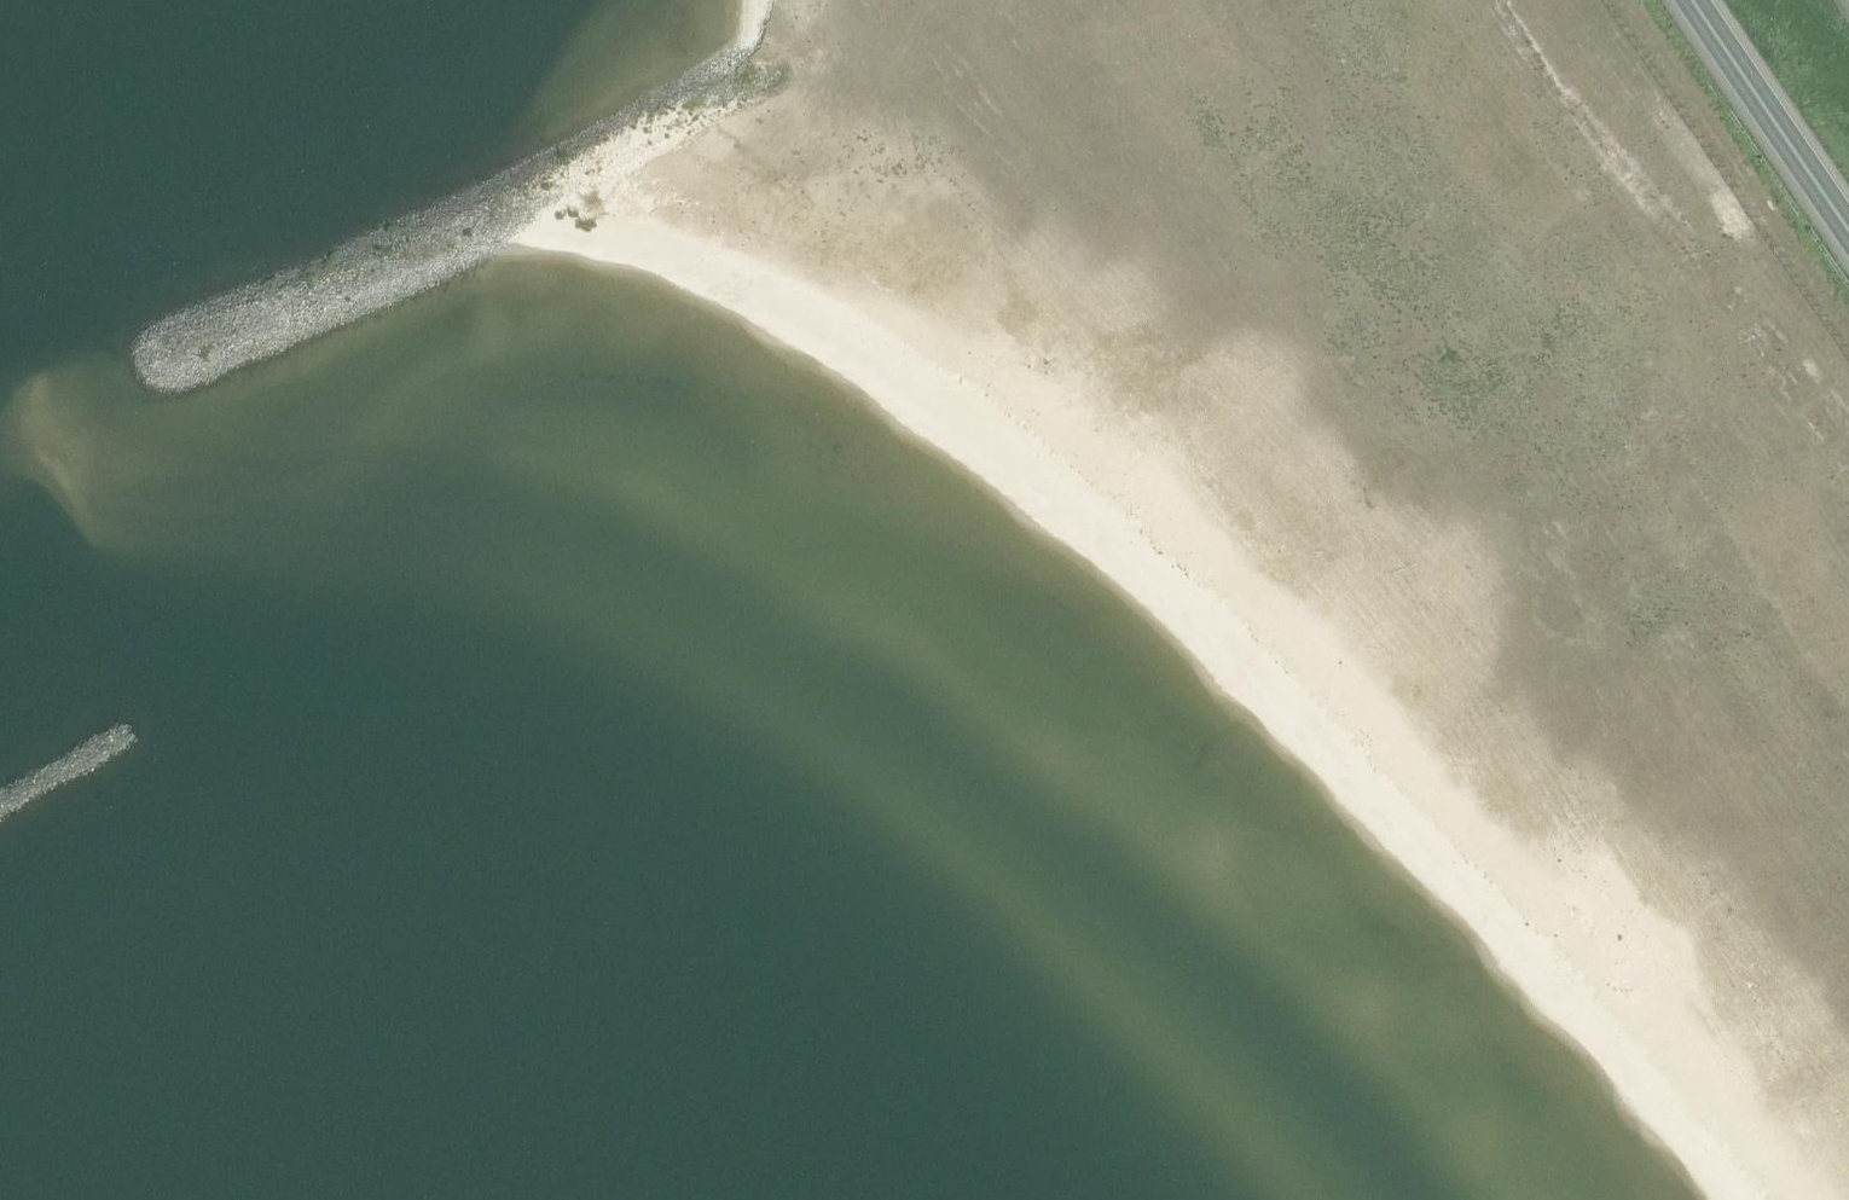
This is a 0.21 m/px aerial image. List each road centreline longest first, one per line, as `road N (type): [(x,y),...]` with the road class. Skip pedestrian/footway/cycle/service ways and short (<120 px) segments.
road 1 (trunk): [(1848,231),(1692,0)]

